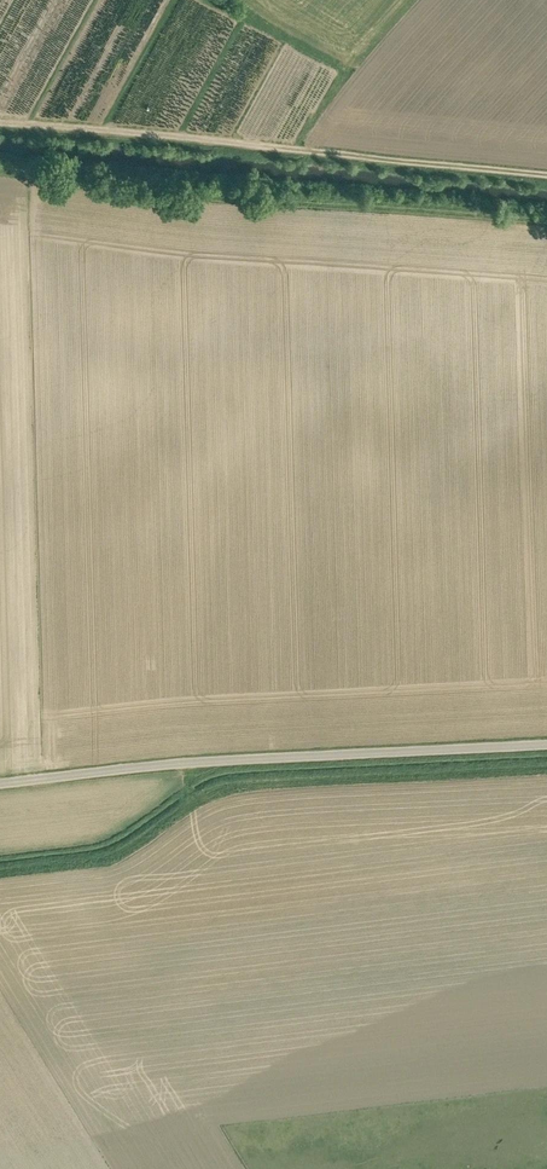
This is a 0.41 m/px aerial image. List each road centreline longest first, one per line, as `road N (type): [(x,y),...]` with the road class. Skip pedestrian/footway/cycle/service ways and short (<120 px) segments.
road 1 (track): [(546,183),(207,142),(0,129)]
road 2 (unclassified): [(0,784),(160,767),(546,748)]

